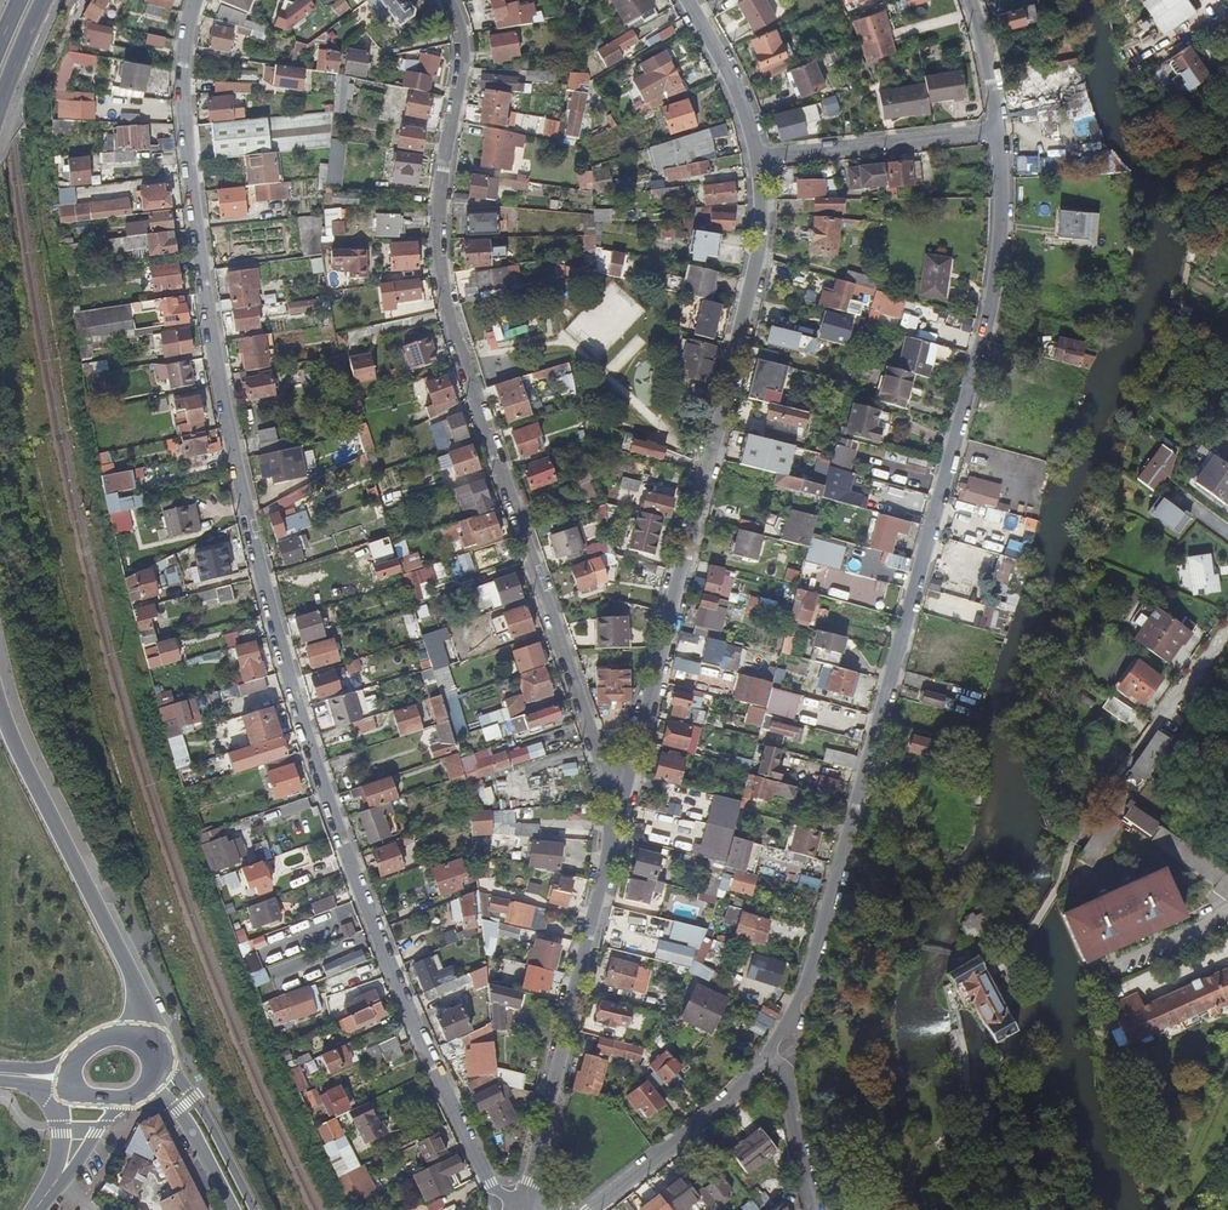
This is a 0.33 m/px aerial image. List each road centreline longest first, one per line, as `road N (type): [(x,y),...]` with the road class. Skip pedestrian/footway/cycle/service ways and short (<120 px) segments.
road 1 (residential): [(514,1209),(489,1184),(342,838),(251,531),(192,199),(182,61),(196,0)]
road 2 (residential): [(997,128),(1000,247),(989,312),(801,995),(769,1055)]
road 3 (residential): [(619,815),(442,289),(438,214),(463,43),(450,0)]
road 4 (residential): [(758,158),(759,245),(619,815)]
road 5 (residential): [(619,815),(529,1209)]
road 6 (trunk): [(149,1039),(128,970),(17,753),(0,702)]
road 7 (residential): [(758,158),(997,128)]
road 8 (residential): [(769,1055),(699,1127),(590,1209)]
road 9 (secondary): [(253,1209),(202,1111),(158,1052)]
road 10 (residential): [(689,0),(743,95),(758,158)]
road 11 (residential): [(769,1055),(787,1076),(814,1209)]
road 12 (secondary): [(143,1088),(182,1114),(237,1209)]
road 13 (residential): [(970,0),(997,128)]

